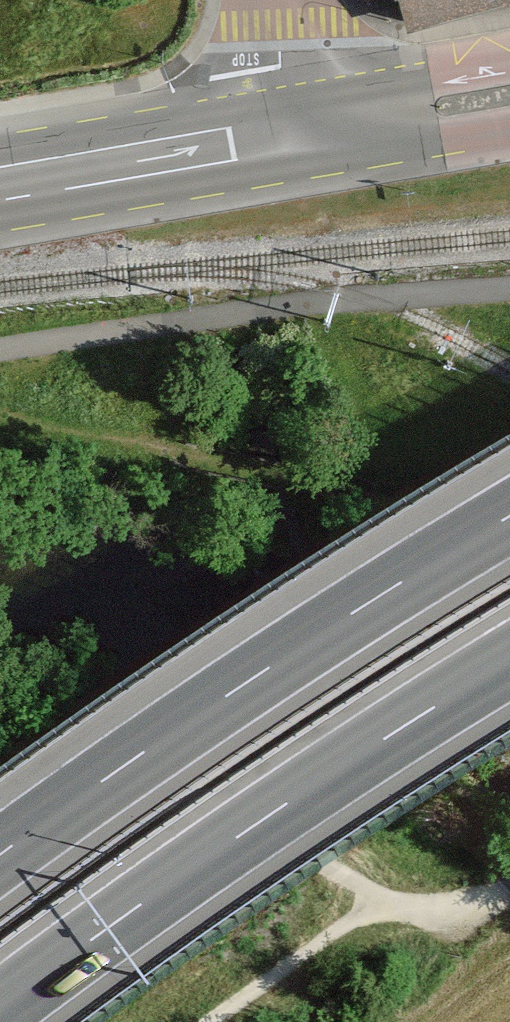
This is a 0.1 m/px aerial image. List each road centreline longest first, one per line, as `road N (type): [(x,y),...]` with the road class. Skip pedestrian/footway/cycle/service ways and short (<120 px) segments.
road 1 (motorway): [(0,1008),(285,804),(509,660)]
road 2 (motorway): [(509,516),(201,715),(0,858)]
road 3 (primary): [(293,129),(0,185)]
road 4 (primary): [(509,95),(293,129)]
road 5 (residential): [(293,129),(270,0)]

